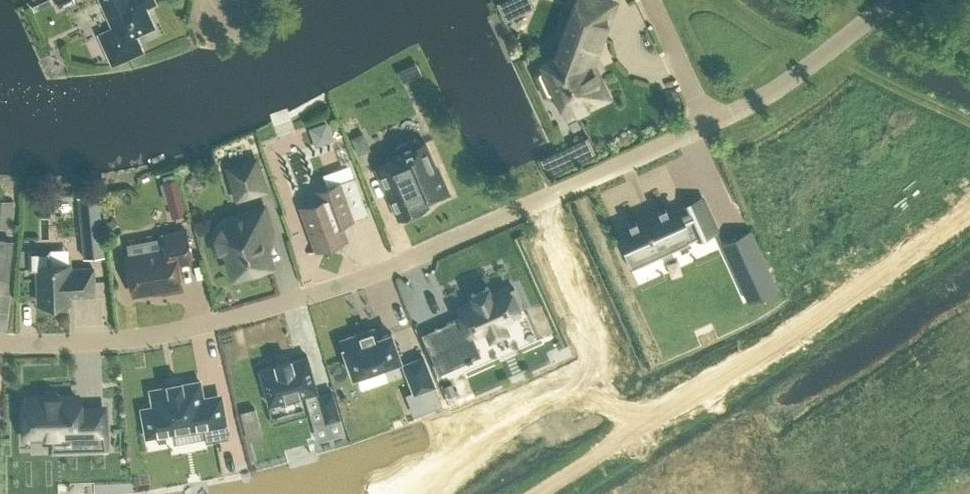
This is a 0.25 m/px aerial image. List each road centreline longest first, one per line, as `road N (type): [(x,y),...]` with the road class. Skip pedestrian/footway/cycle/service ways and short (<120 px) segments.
road 1 (residential): [(705,123),(354,281),(159,334),(0,341)]
road 2 (residential): [(767,95),(900,0)]
road 3 (residential): [(705,123),(652,0)]

